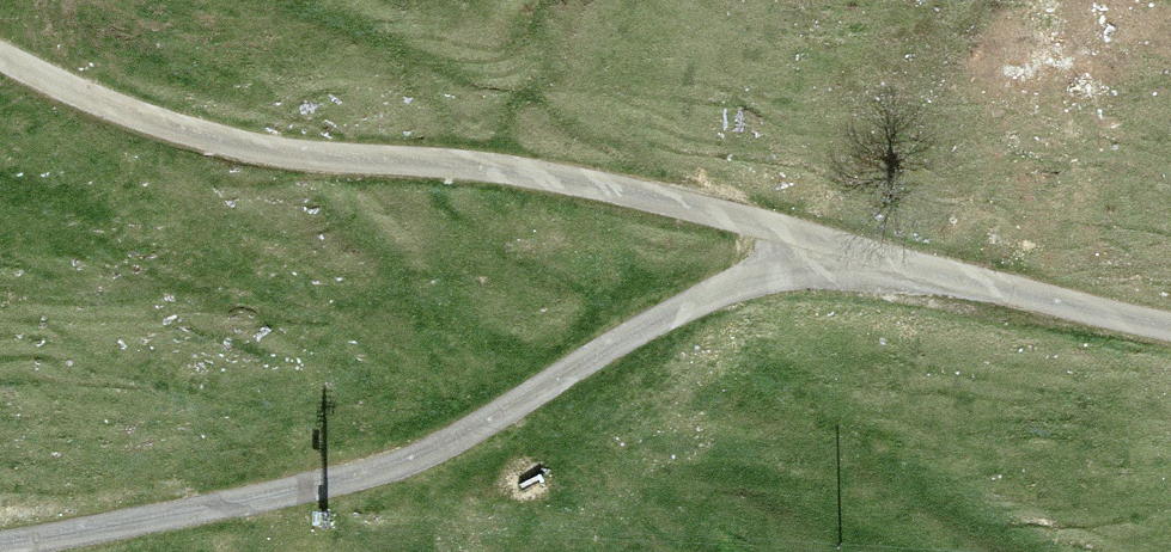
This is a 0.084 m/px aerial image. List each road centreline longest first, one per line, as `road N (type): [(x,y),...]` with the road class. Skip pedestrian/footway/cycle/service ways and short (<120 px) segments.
road 1 (unclassified): [(0,542),(279,492),(392,460),(689,304),(842,251)]
road 2 (unclassified): [(842,251),(536,172),(265,151),(171,130),(79,98),(0,57)]
road 3 (unclassified): [(842,251),(1170,329)]

